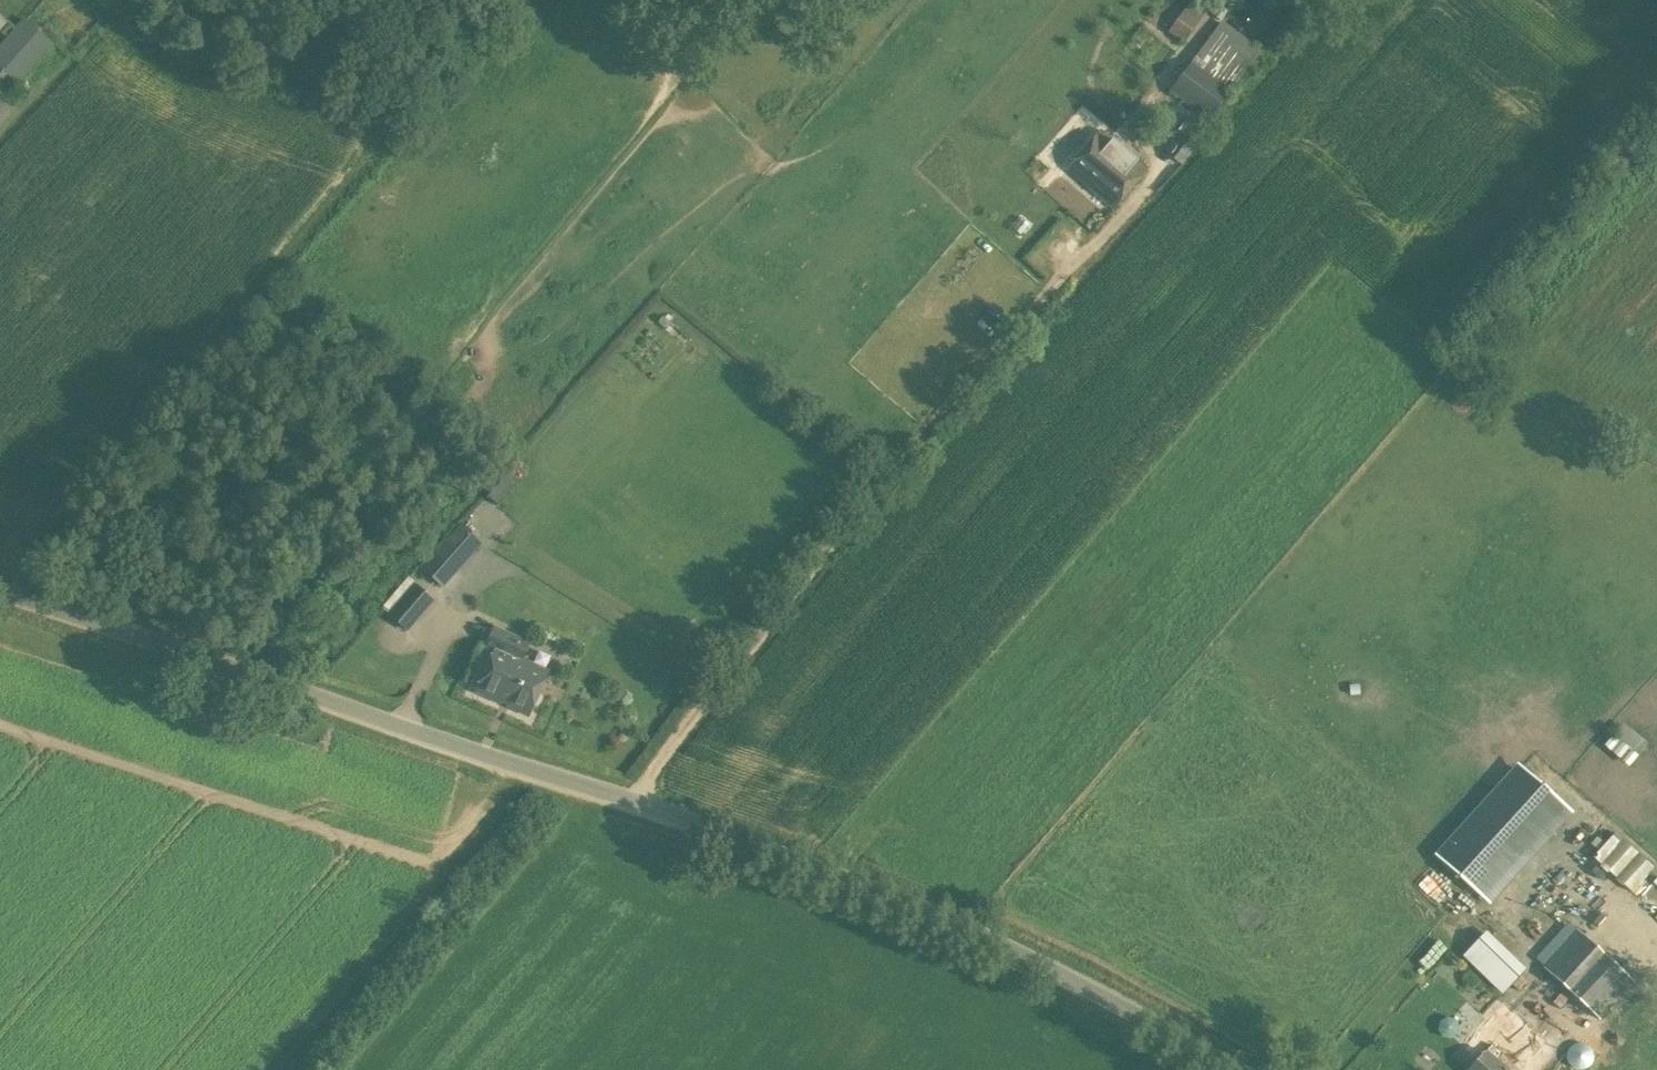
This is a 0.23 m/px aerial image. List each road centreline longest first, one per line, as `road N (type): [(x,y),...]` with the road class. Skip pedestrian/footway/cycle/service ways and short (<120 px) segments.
road 1 (unclassified): [(1241,1069),(1056,968),(751,844),(0,592)]
road 2 (track): [(629,804),(925,432),(1123,210)]

